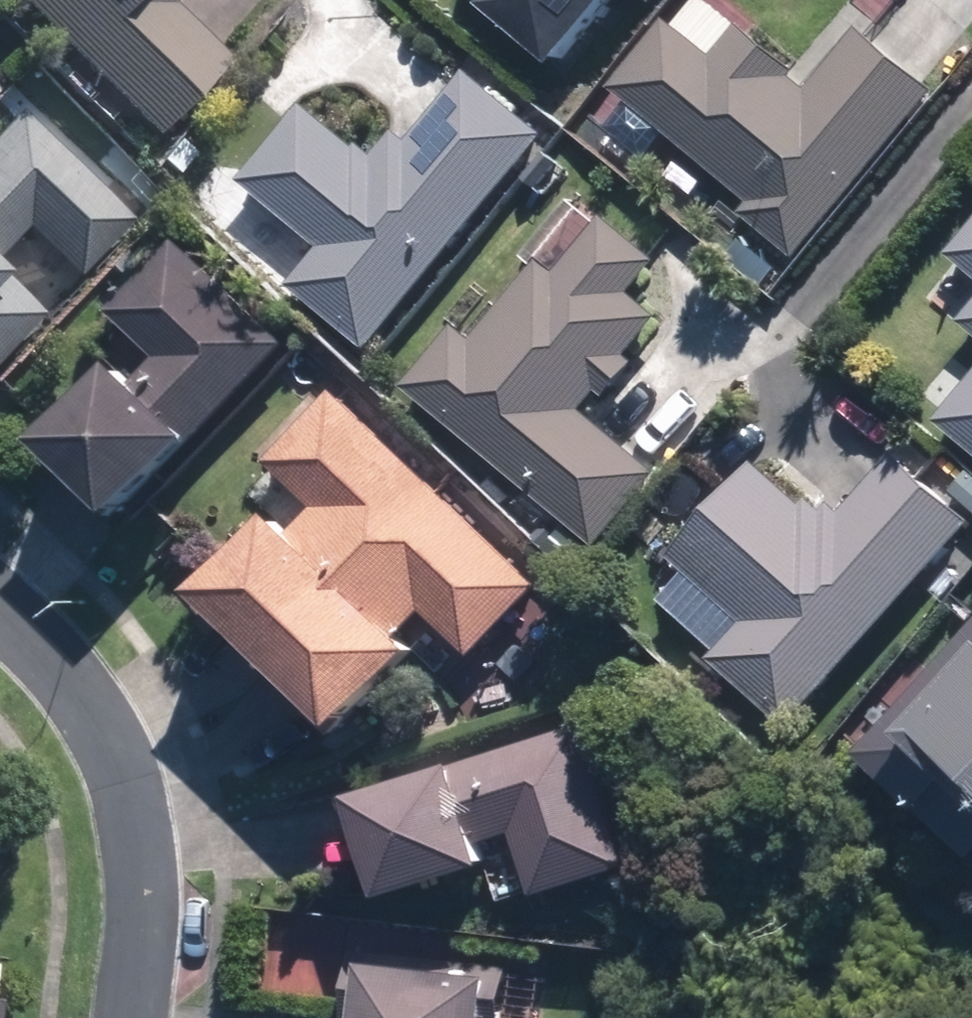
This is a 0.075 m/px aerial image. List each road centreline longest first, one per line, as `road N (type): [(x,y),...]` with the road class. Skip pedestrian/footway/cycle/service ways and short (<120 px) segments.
road 1 (residential): [(0,614),(104,715),(140,811),(149,936),(139,1017)]

